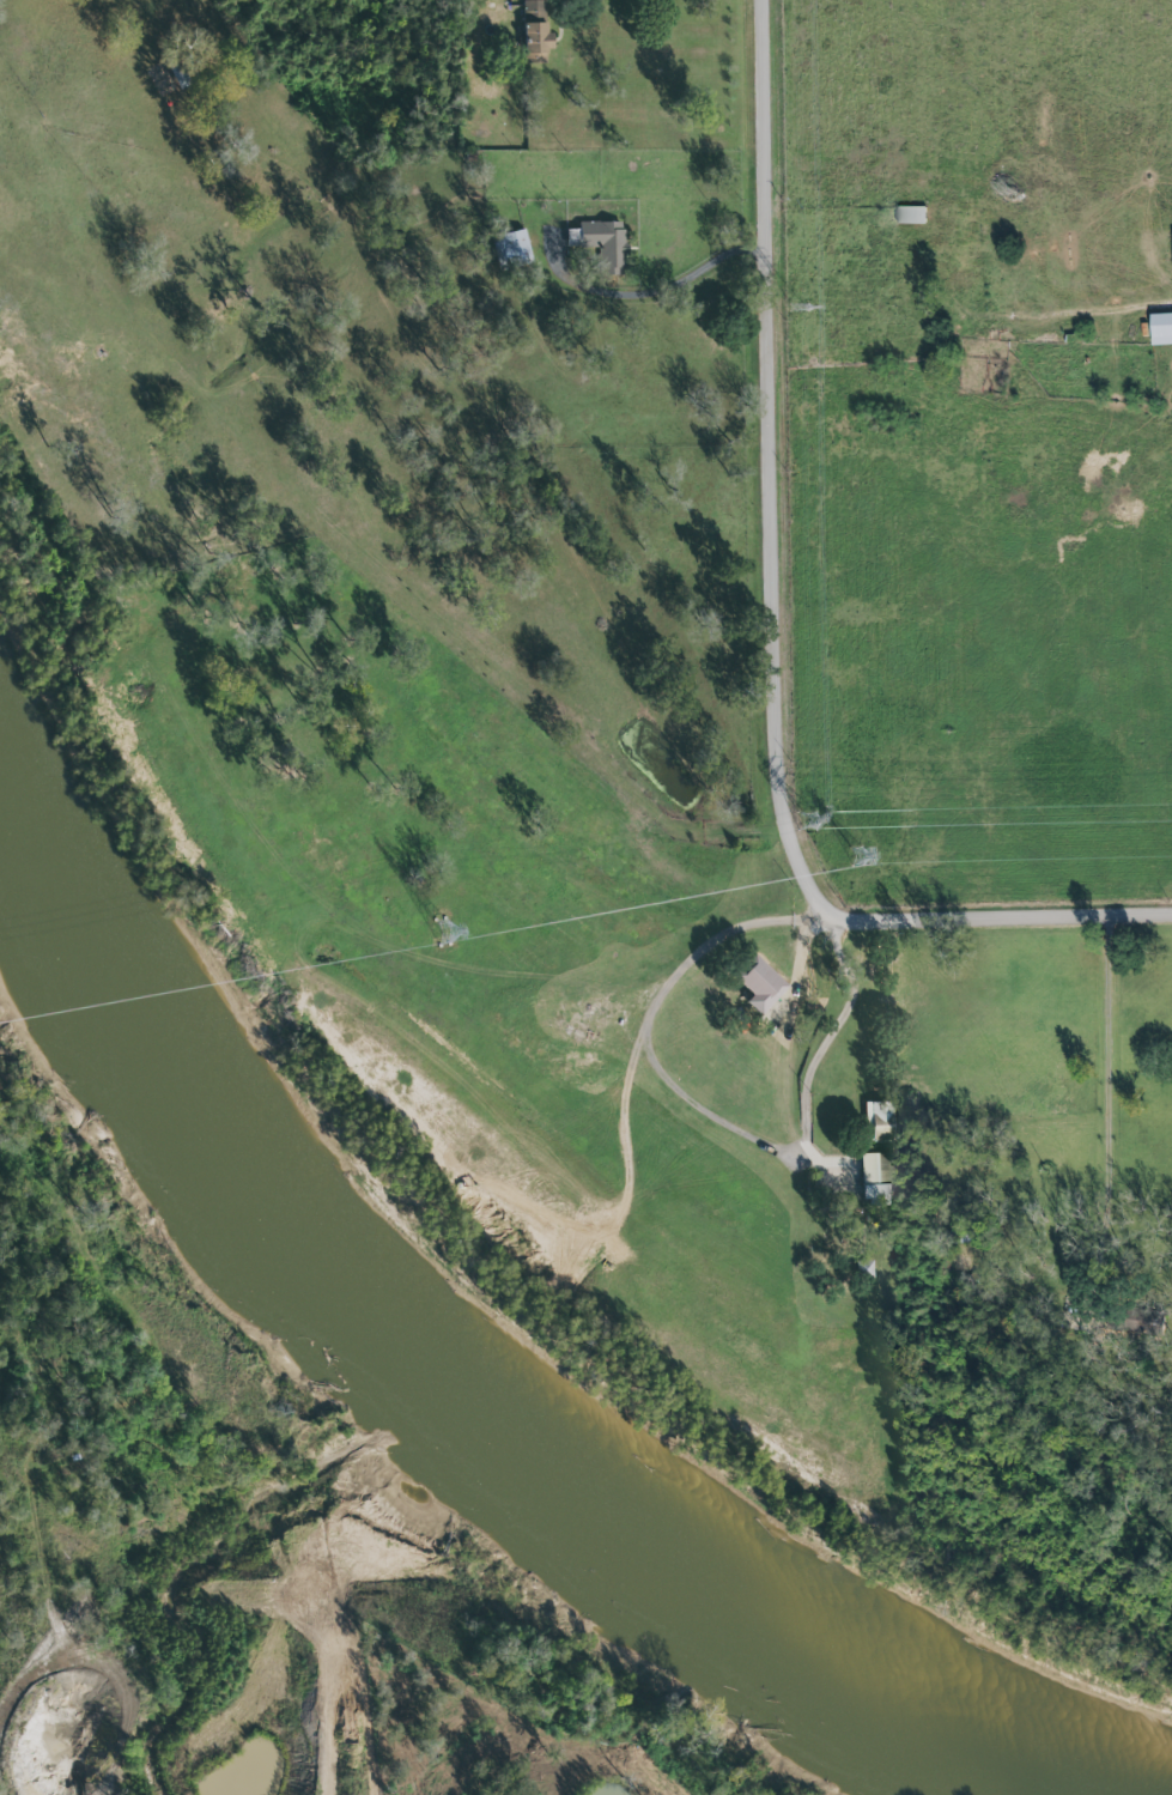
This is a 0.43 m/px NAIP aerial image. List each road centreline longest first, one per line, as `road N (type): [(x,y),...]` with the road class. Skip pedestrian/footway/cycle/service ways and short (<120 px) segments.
road 1 (residential): [(770,0),(784,765),(808,886),(830,914),(864,920),(1171,915)]
road 2 (residential): [(165,83),(116,109),(90,139),(77,182),(230,377),(285,472),(523,678),(686,878),(788,923),(844,916)]

